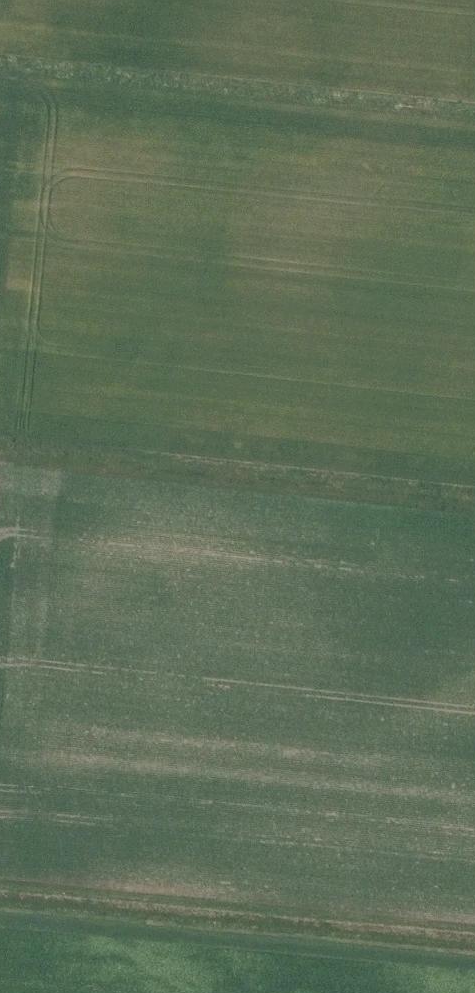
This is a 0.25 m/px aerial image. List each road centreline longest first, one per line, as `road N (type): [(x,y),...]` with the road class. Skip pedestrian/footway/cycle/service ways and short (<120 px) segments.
road 1 (track): [(0,897),(474,940)]

